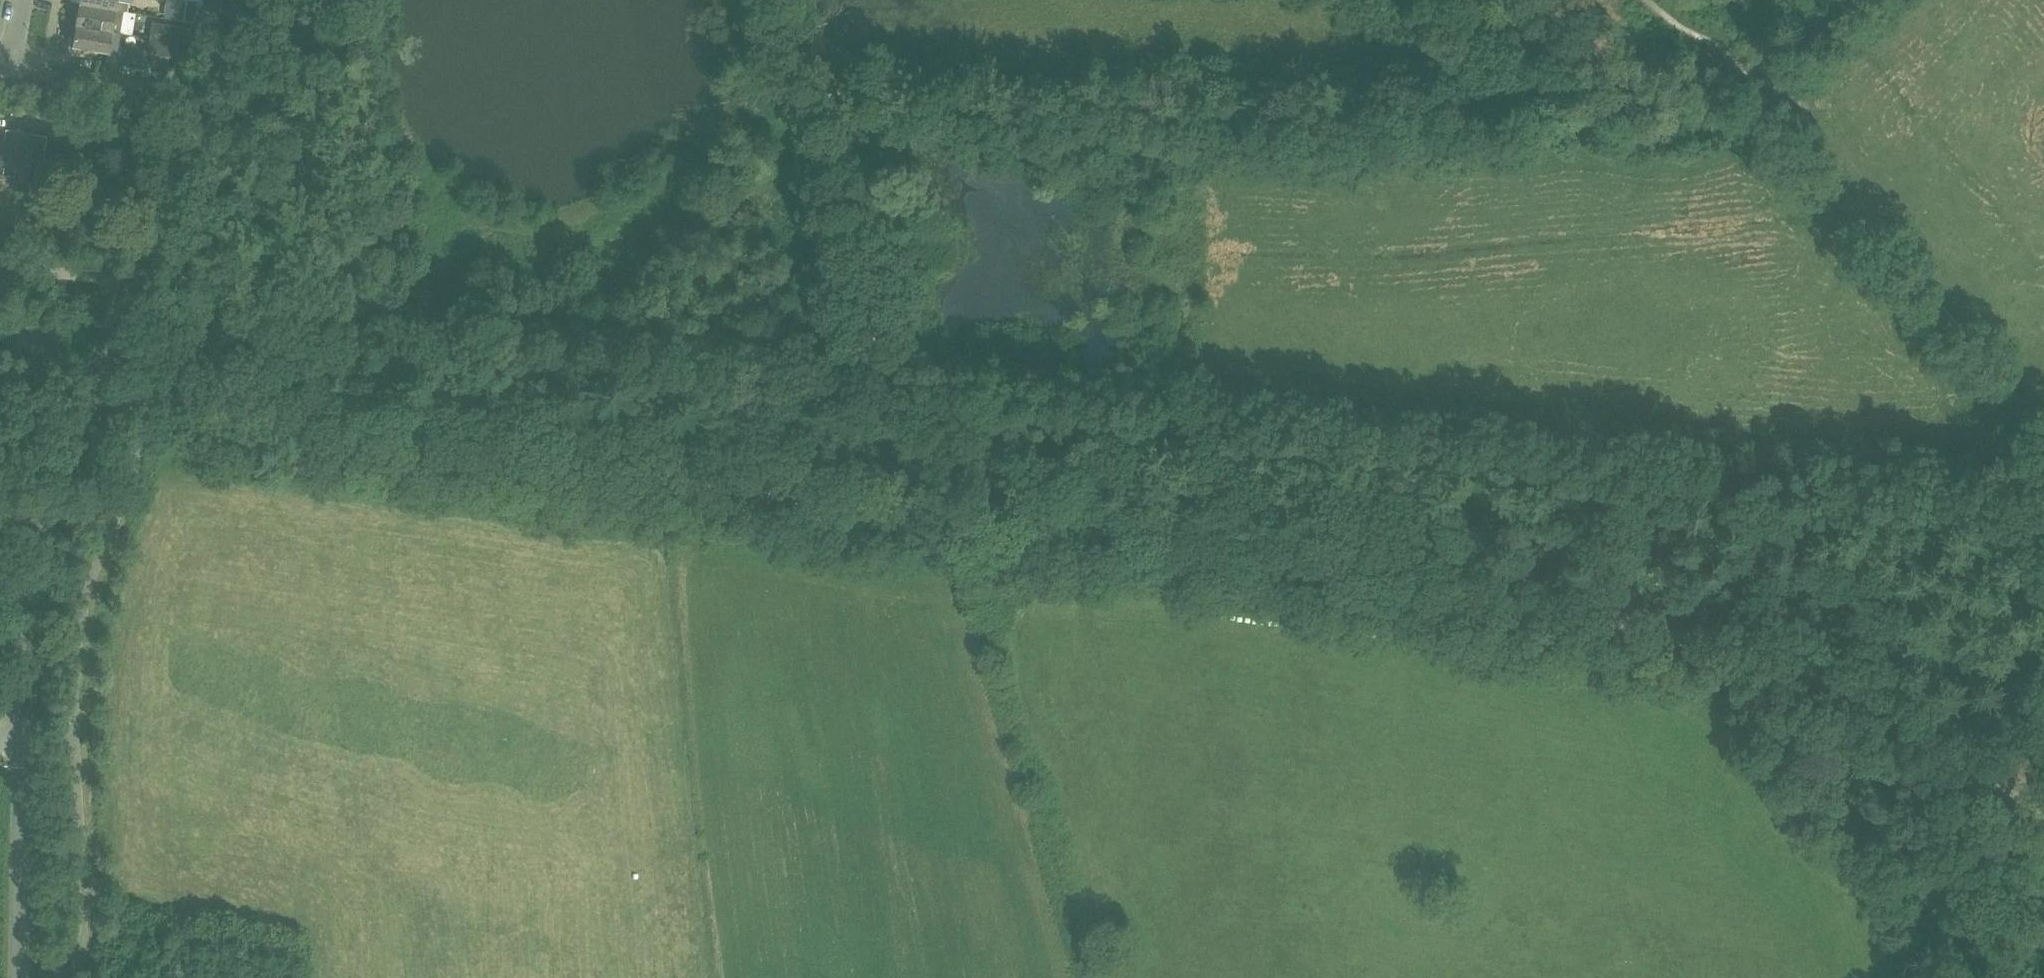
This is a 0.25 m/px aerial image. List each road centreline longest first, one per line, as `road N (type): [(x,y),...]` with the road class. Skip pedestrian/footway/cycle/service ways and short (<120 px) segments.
road 1 (track): [(2043,825),(1904,726),(1843,694),(1624,623),(928,515)]
road 2 (track): [(149,410),(928,515)]
road 3 (tertiary): [(23,732),(39,536),(239,0)]
road 4 (tertiary): [(22,977),(23,732)]
road 5 (track): [(928,515),(891,394)]

